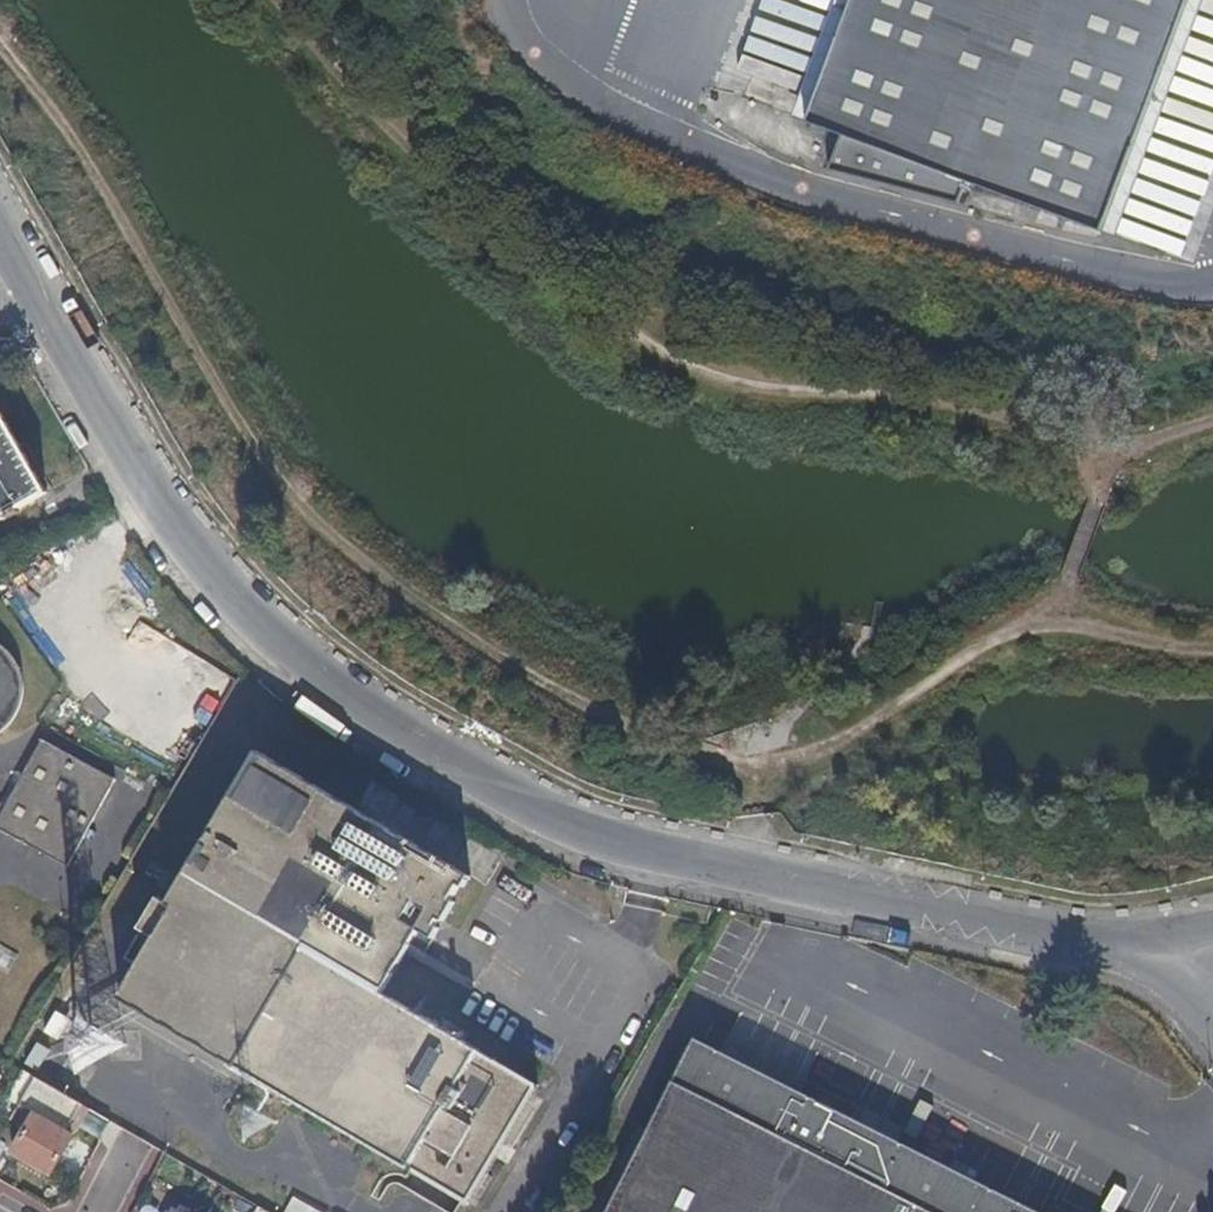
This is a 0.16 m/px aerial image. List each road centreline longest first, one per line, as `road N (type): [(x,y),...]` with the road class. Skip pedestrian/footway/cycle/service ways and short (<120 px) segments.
road 1 (track): [(0,39),(82,150),(257,454),(381,582),(540,690),(725,757),(829,741),(1008,635),(1066,630),(1212,652)]
road 2 (unclassified): [(895,898),(579,831),(465,774),(358,704),(254,624),(177,529),(0,223)]
road 3 (track): [(1212,419),(1123,440),(1054,437),(987,412),(737,381),(637,339),(397,142),(282,0)]
road 4 (track): [(1123,440),(1069,581),(1066,630)]
road 5 (unclassified): [(1177,962),(987,918)]

